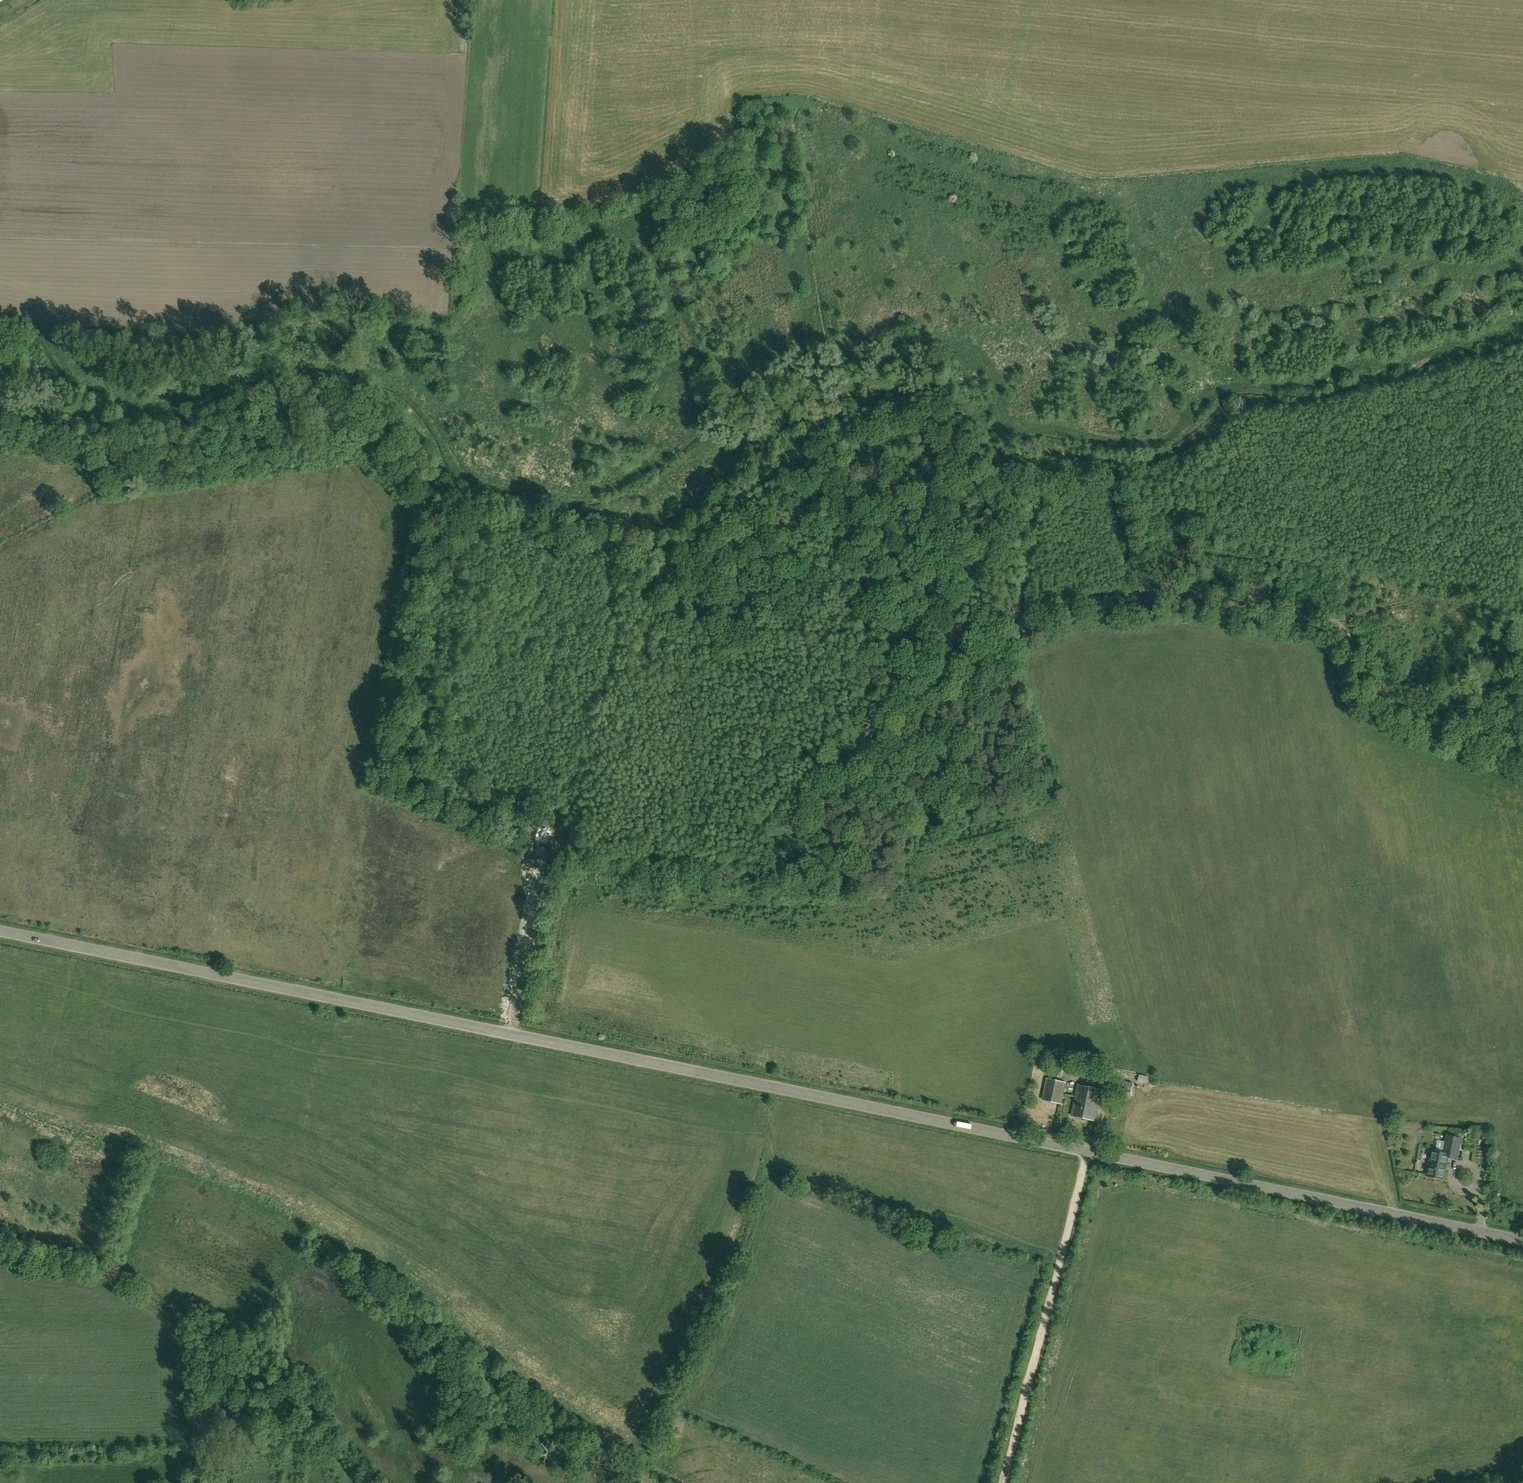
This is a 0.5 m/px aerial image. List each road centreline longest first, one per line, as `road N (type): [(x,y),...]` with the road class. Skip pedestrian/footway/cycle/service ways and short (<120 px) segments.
road 1 (unclassified): [(0,931),(1522,1241)]
road 2 (track): [(1000,1482),(1081,1178)]

